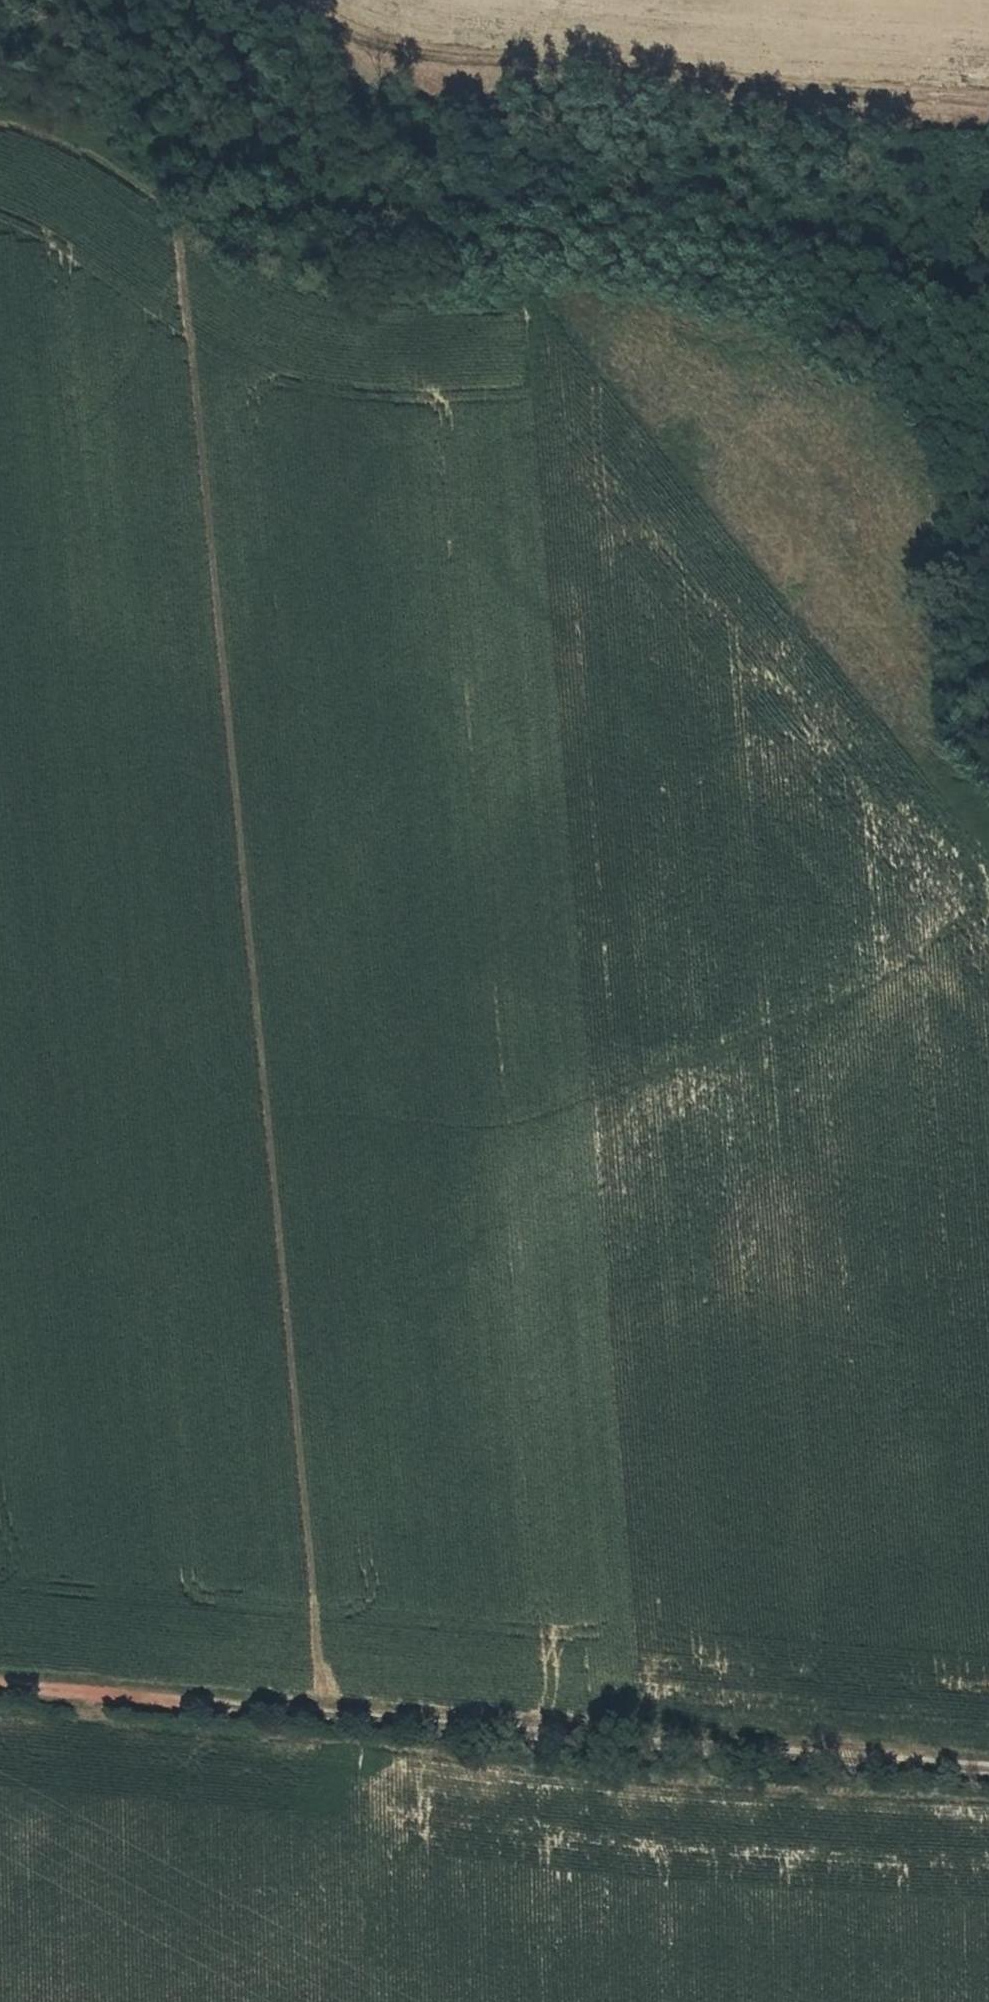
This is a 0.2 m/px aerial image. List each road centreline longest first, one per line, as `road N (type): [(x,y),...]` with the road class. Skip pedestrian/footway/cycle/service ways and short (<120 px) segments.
road 1 (track): [(0,1692),(988,1778)]
road 2 (track): [(988,107),(635,85),(364,51),(281,0)]

